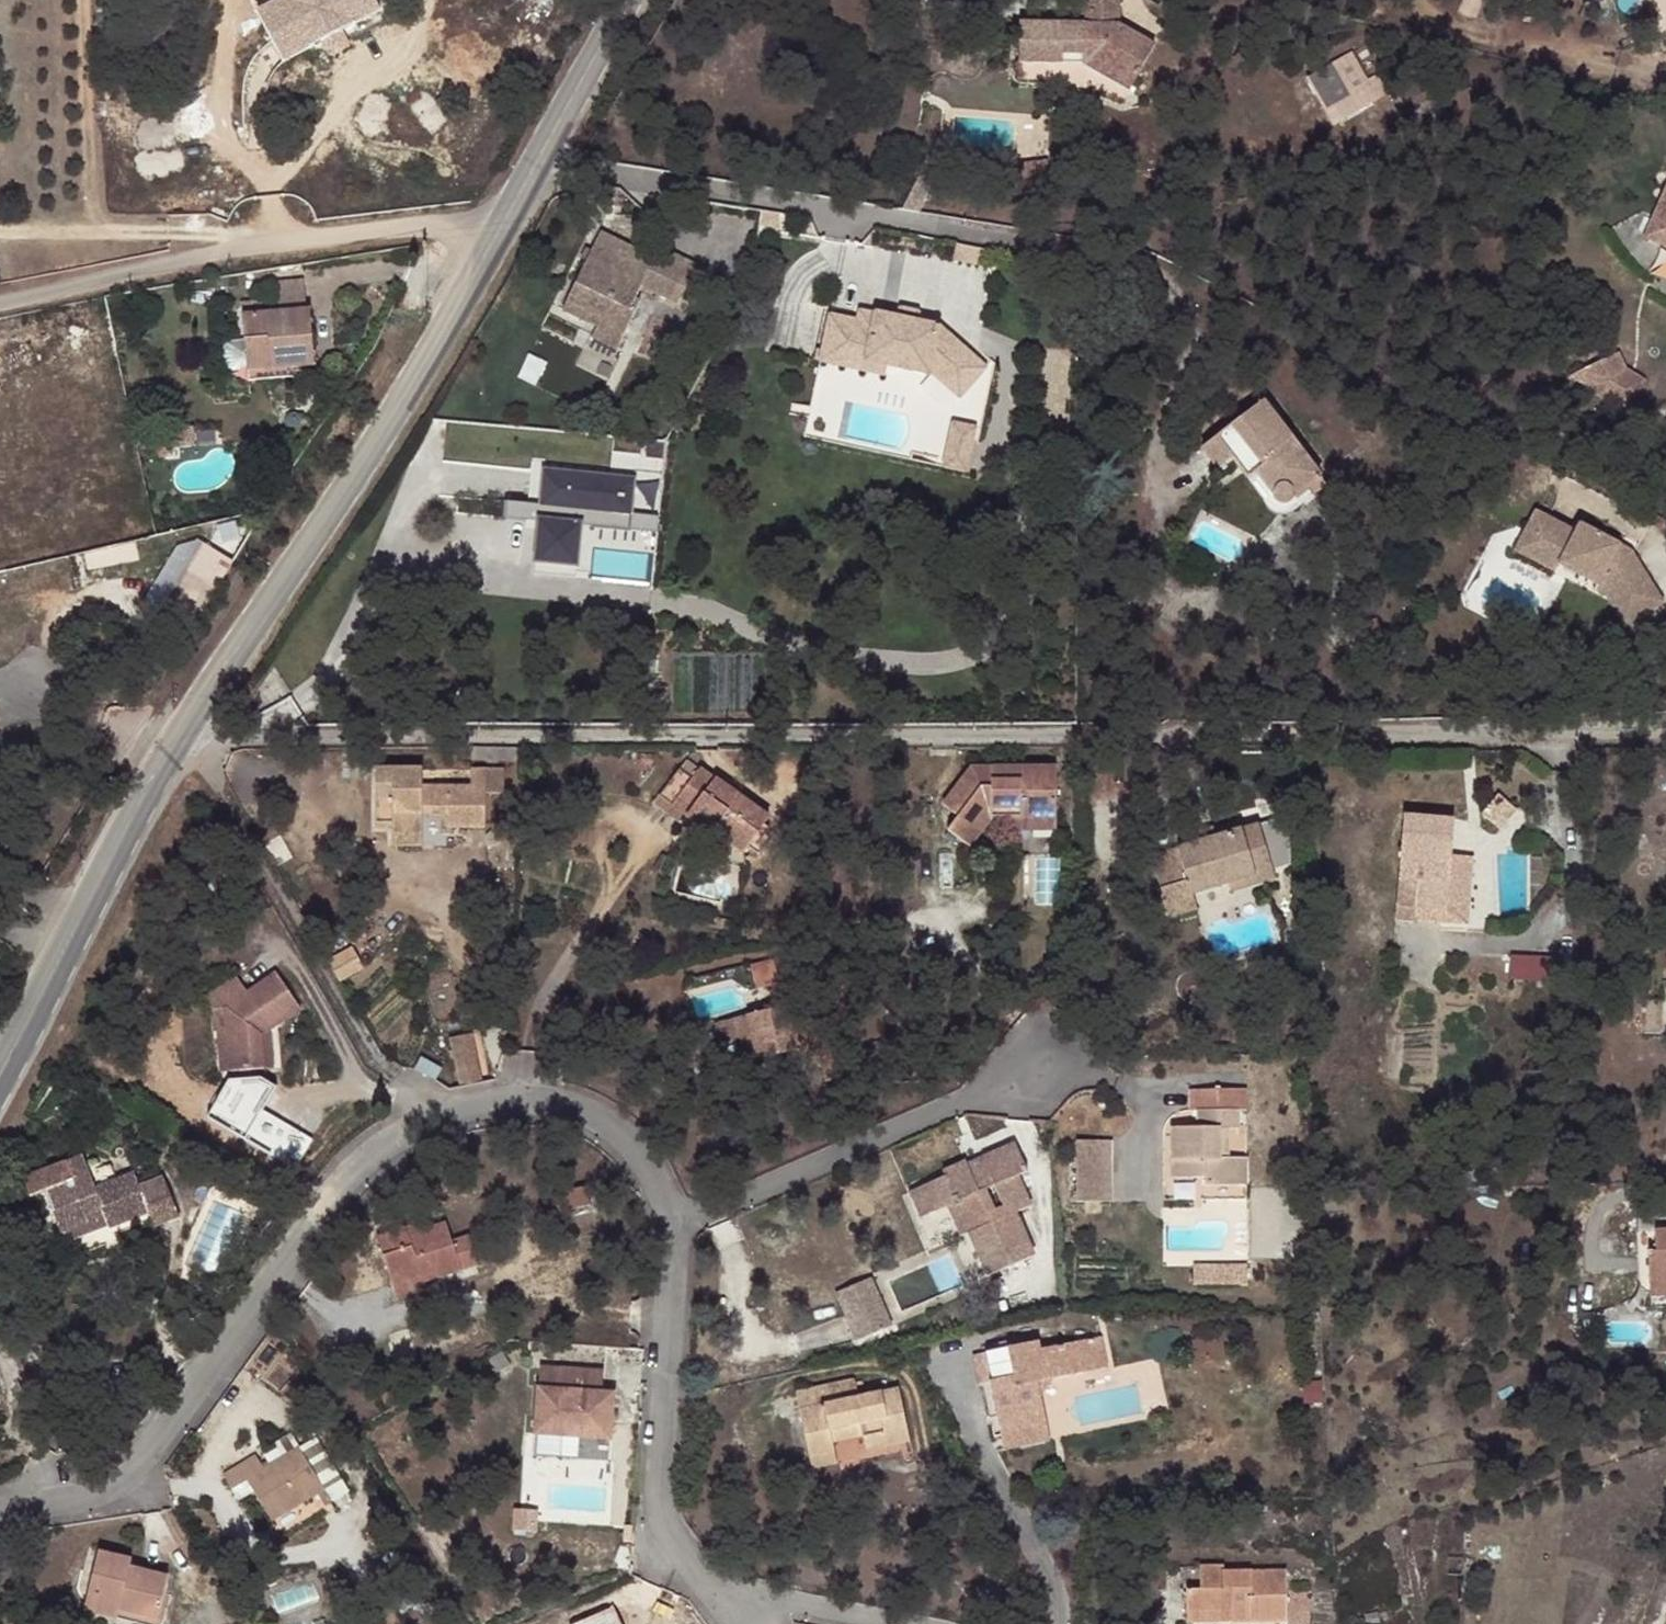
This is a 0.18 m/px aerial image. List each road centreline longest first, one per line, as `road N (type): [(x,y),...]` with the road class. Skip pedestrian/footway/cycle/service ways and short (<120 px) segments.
road 1 (residential): [(167,745),(1665,727)]
road 2 (residential): [(664,1215),(583,1107),(516,1082),(438,1100),(348,1167),(232,1337),(134,1436),(0,1509)]
road 3 (tertiary): [(490,231),(326,507),(167,745)]
road 4 (residential): [(490,231),(356,235),(131,273),(0,310)]
road 5 (residential): [(730,1623),(662,1535),(656,1493),(664,1215)]
road 6 (residential): [(664,1215),(740,1198),(986,1089),(1048,1052)]
road 7 (tertiary): [(167,745),(0,1069)]
road 8 (tertiary): [(627,0),(490,231)]
road 9 (residential): [(735,1623),(769,1606),(790,1606),(885,1623)]

